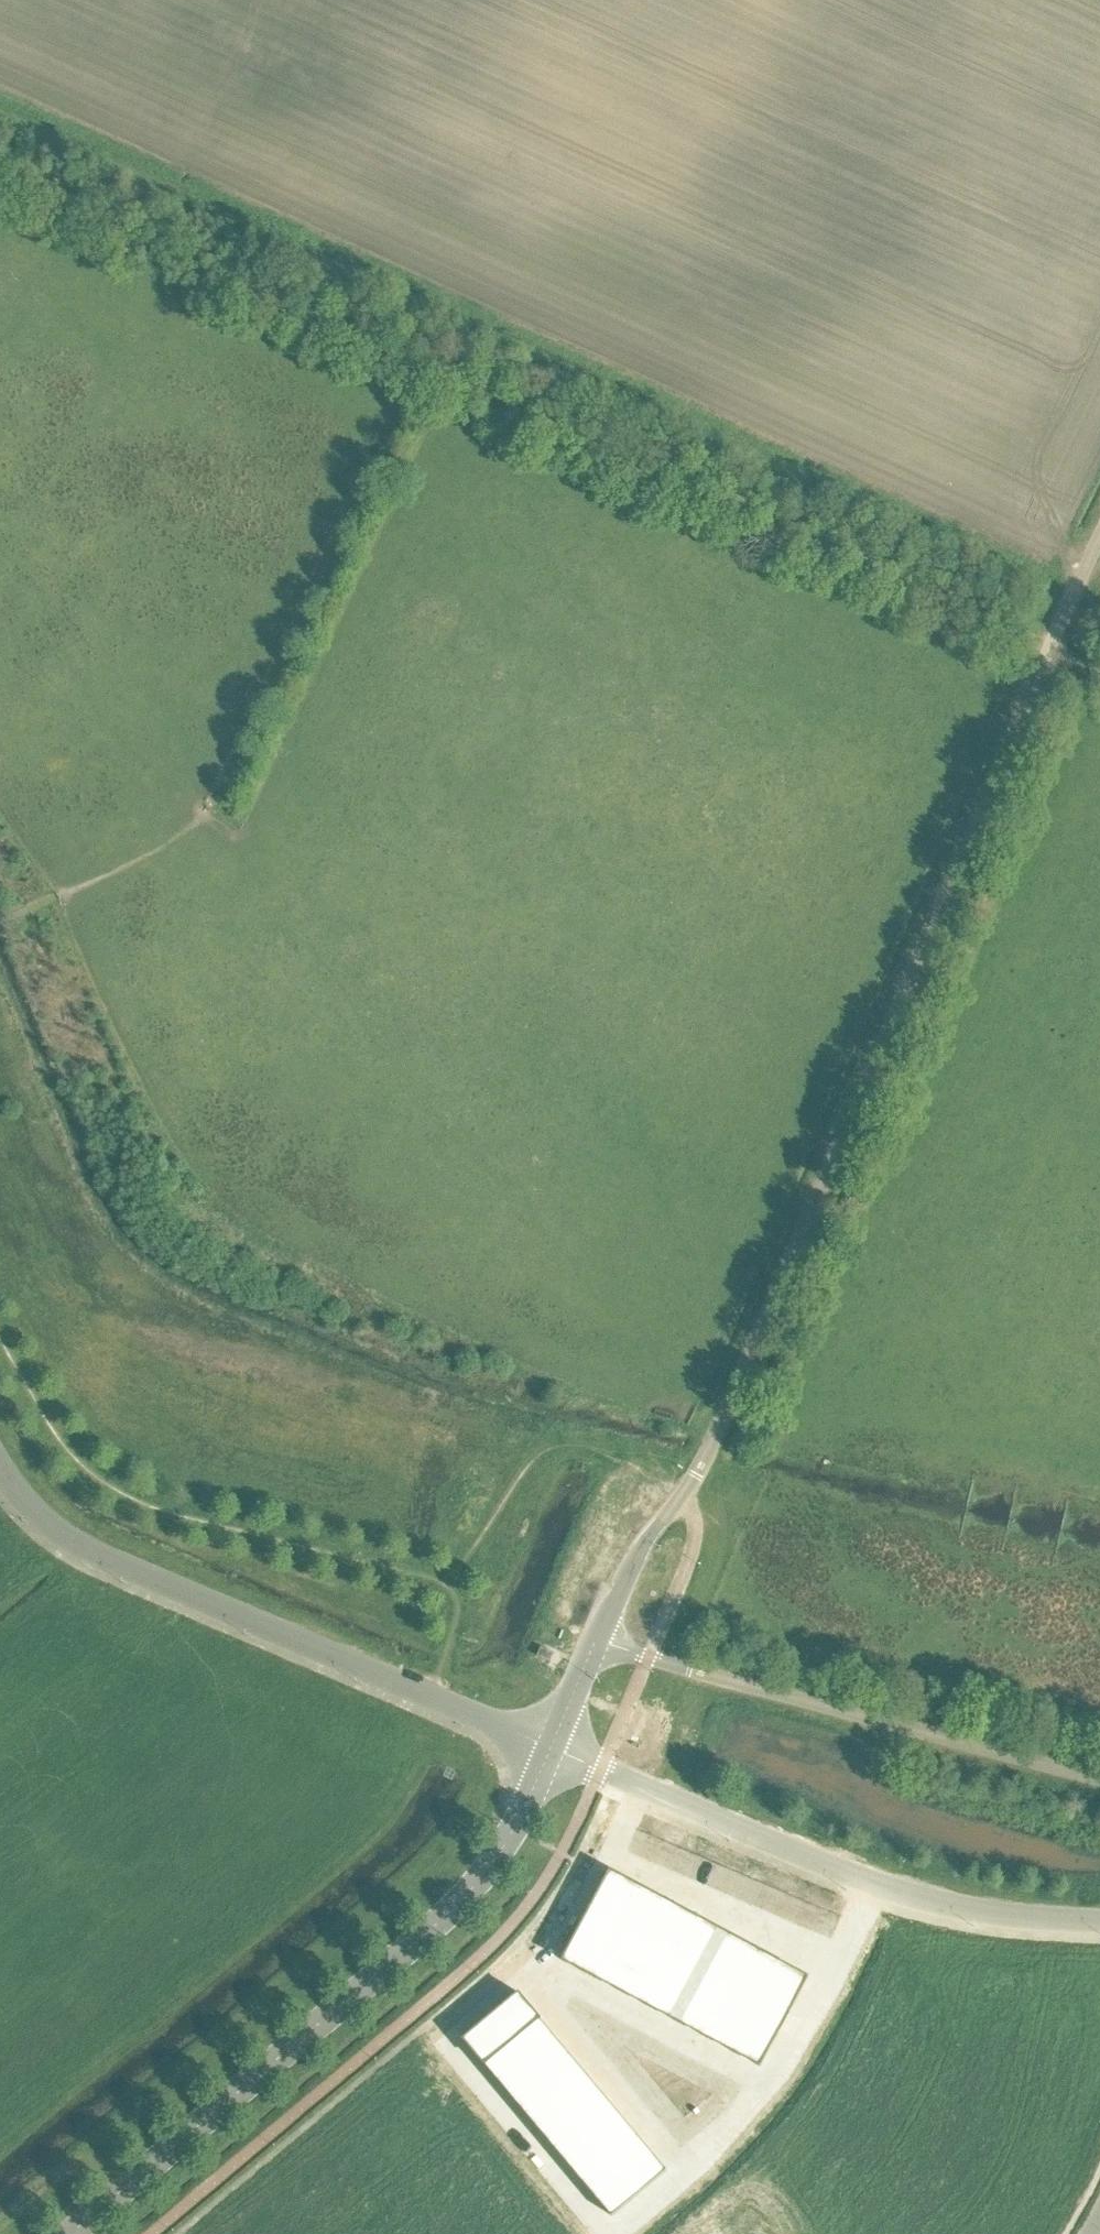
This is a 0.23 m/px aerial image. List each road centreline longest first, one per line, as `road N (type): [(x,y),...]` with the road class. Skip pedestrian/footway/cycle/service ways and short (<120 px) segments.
road 1 (unclassified): [(1099,541),(708,1454),(644,1545),(599,1639)]
road 2 (unclassified): [(72,2233),(442,1920),(506,1845),(554,1750)]
road 3 (residential): [(554,1750),(96,1560),(35,1513),(0,1467)]
road 4 (residential): [(1099,1921),(958,1908),(906,1894),(554,1750)]
road 5 (unclassified): [(599,1639),(1099,1785)]
road 6 (unclassified): [(599,1639),(554,1750)]

